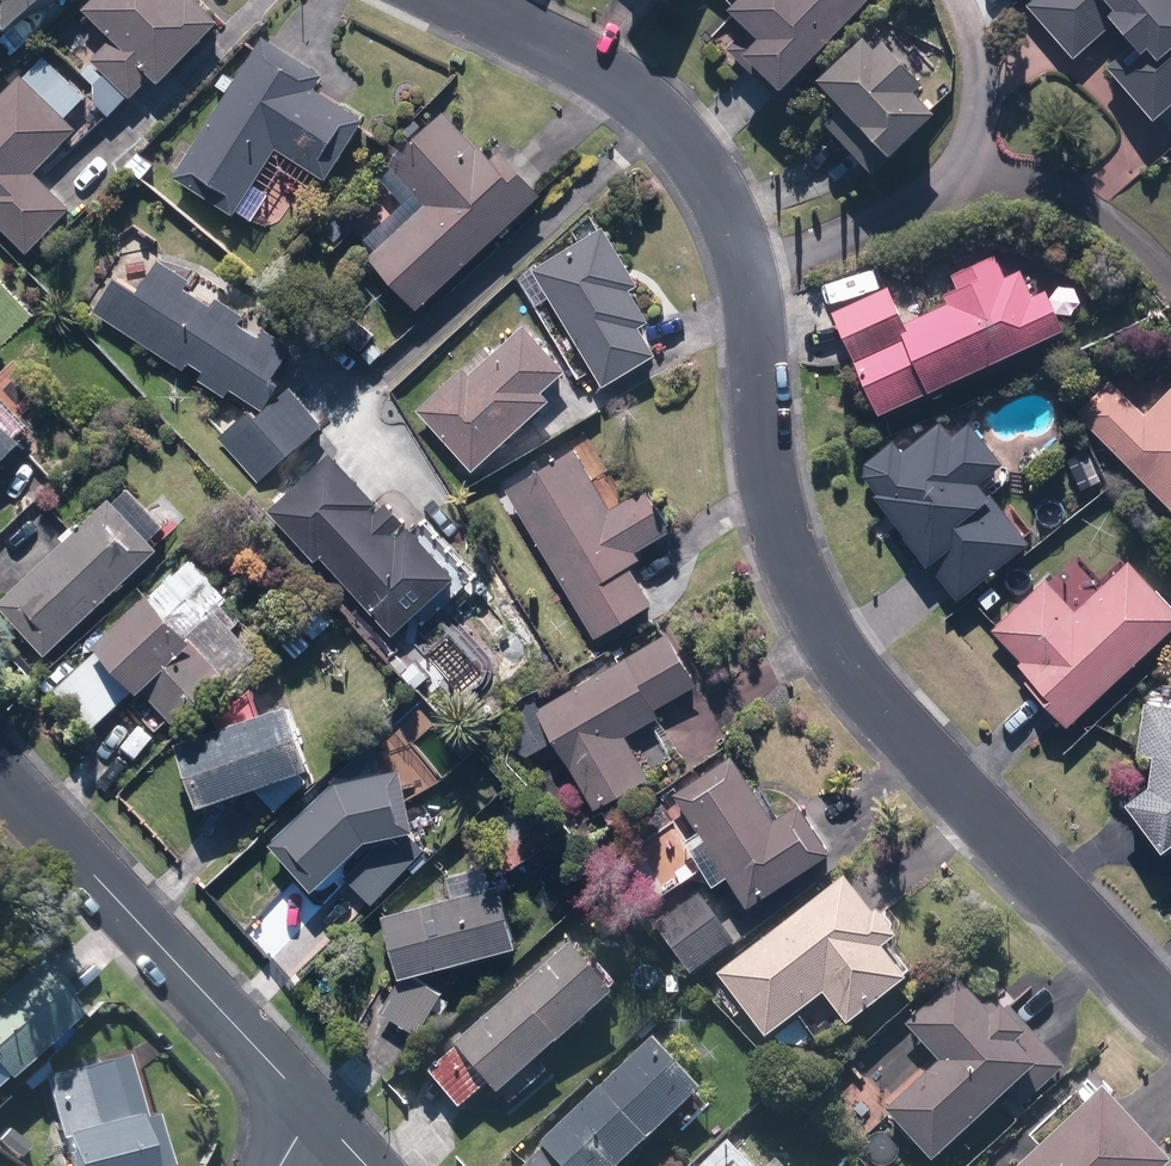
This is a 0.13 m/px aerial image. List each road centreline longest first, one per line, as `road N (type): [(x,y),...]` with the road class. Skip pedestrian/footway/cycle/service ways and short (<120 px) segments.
road 1 (residential): [(474,0),(641,95),(705,165),(737,240),(768,479),(798,579),(879,702),(1170,1009)]
road 2 (residential): [(308,1093),(0,767)]

